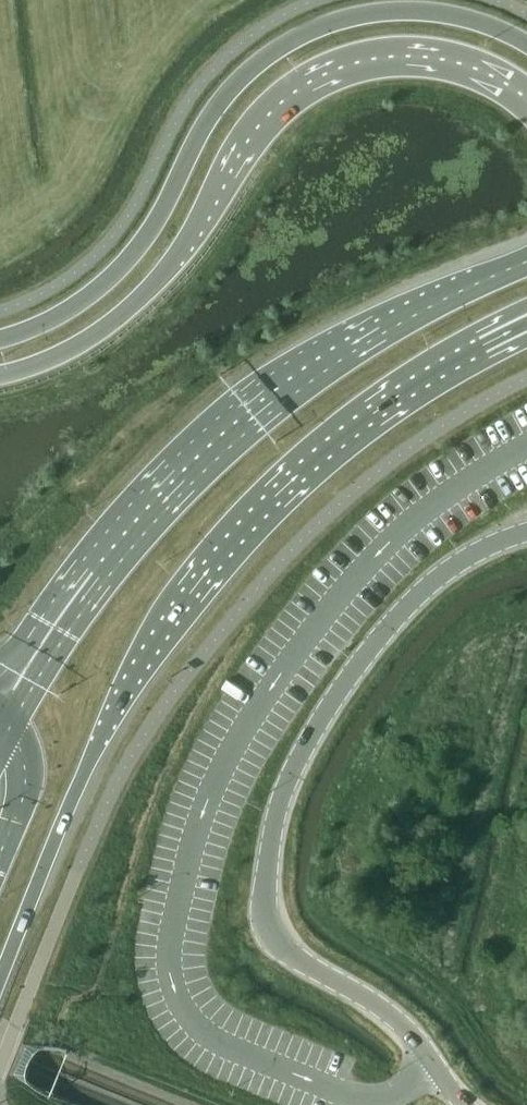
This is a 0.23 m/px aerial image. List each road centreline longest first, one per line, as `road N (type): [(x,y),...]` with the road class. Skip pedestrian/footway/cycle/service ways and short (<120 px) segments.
road 1 (primary): [(0,977),(100,739),(192,585),(289,478),(366,415),(441,364),(526,322)]
road 2 (tertiary): [(469,1104),(403,1023),(359,990),(291,957),(272,937),(266,880),(278,800),(339,691),(448,567),(526,530)]
road 3 (primary): [(526,261),(351,342),(221,435),(52,624),(10,726)]
road 4 (tertiary): [(526,46),(454,15),(394,11),(335,23),(287,44),(240,79),(202,129),(165,208),(124,264),(60,316),(0,341)]
road 5 (tertiary): [(0,373),(31,369),(132,308),(214,209),(246,143),(310,82),(360,61),(404,57),(457,63),(526,100)]
road 6 (motorway): [(0,860),(26,788),(10,726)]

